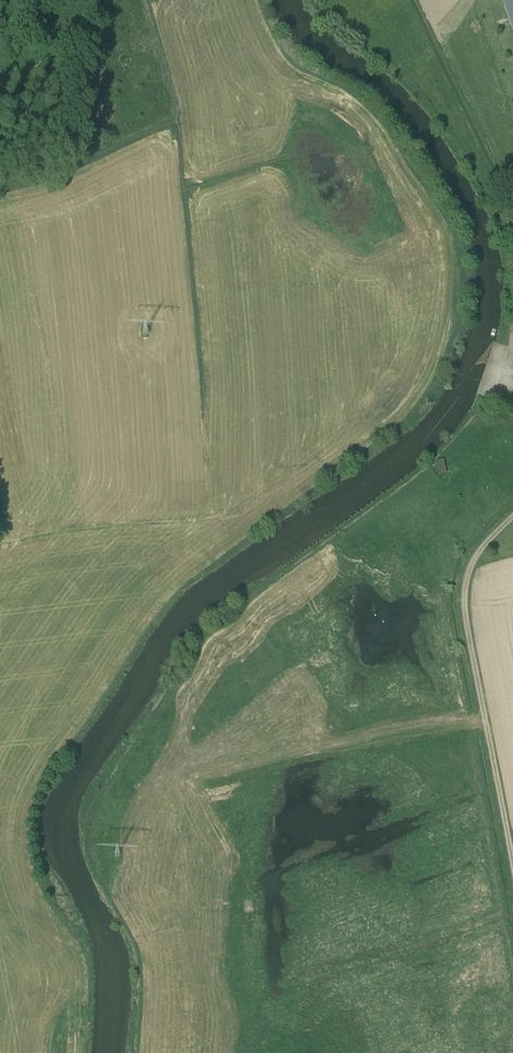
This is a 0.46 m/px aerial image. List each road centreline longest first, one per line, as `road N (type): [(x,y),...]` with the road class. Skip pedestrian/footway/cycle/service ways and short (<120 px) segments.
road 1 (track): [(512,519),(472,562),(461,596),(512,866)]

